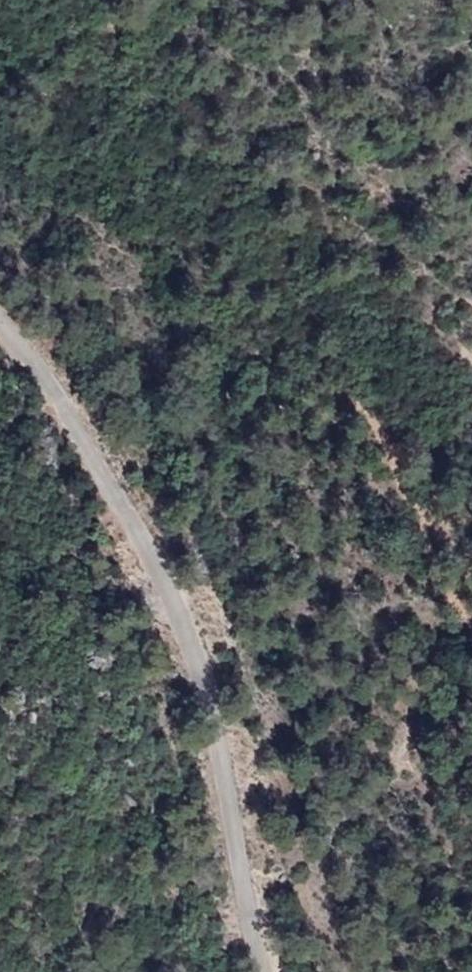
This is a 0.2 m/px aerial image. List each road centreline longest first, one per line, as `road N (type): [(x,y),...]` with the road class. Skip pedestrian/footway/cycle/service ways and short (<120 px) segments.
road 1 (unclassified): [(0,312),(30,339),(214,623),(284,971)]

